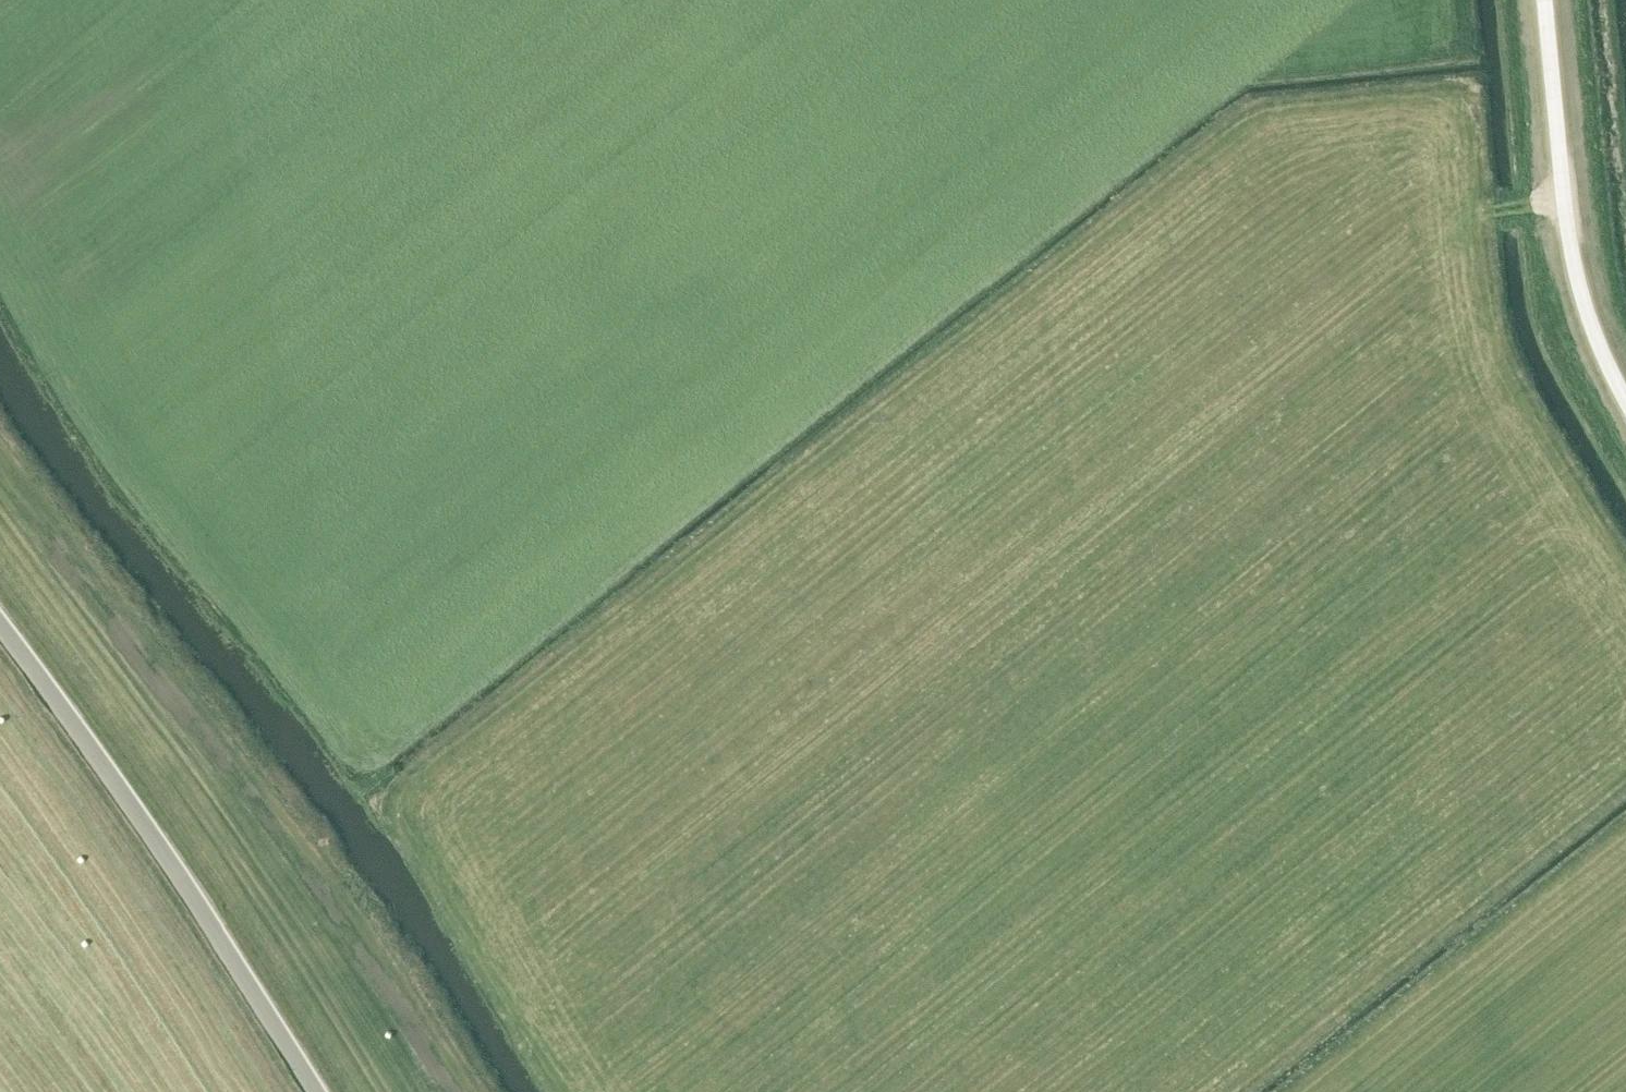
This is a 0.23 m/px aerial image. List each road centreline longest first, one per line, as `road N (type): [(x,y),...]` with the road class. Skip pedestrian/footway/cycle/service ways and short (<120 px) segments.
road 1 (unclassified): [(315,1091),(133,810),(0,625)]
road 2 (unclassified): [(1625,393),(1573,267),(1545,0)]

